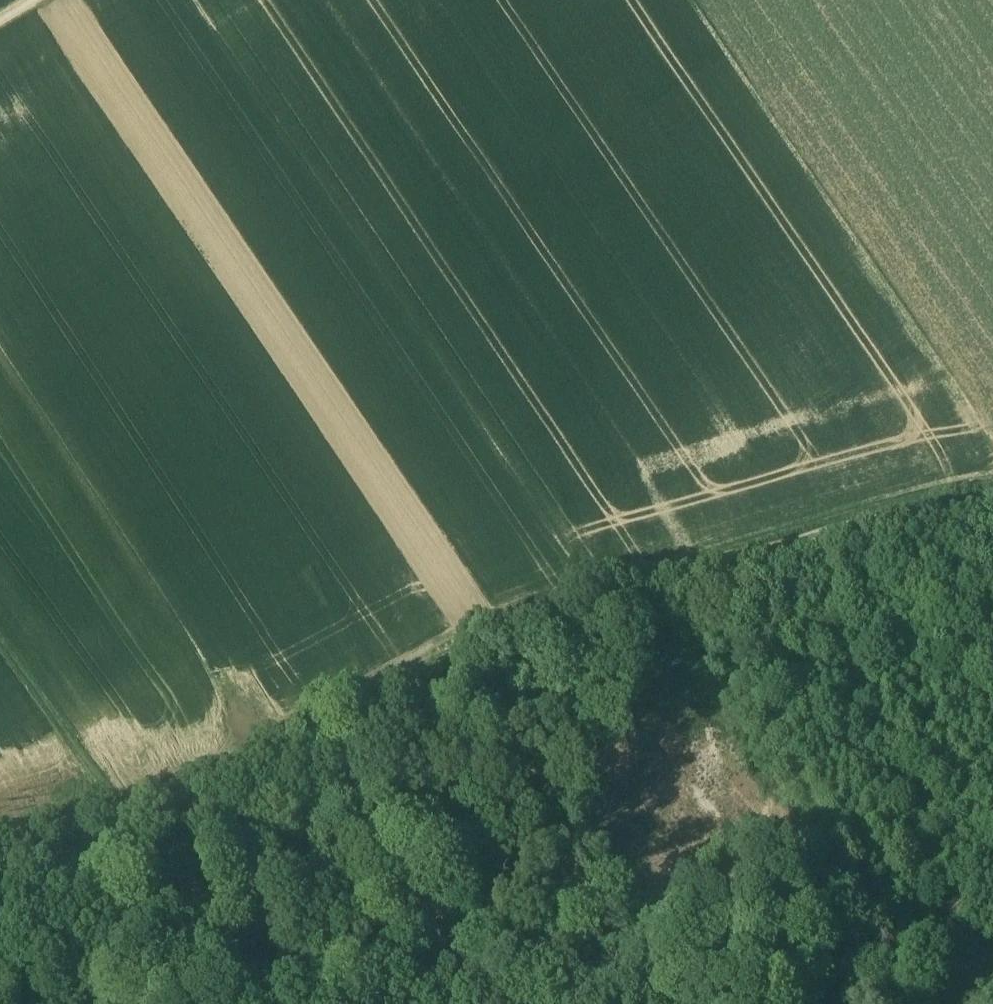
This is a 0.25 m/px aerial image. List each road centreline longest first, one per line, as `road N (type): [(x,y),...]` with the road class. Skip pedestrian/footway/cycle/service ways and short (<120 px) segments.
road 1 (track): [(0,845),(128,827),(465,659),(606,608),(992,508)]
road 2 (track): [(128,827),(278,1003)]
road 3 (track): [(128,827),(0,643)]

